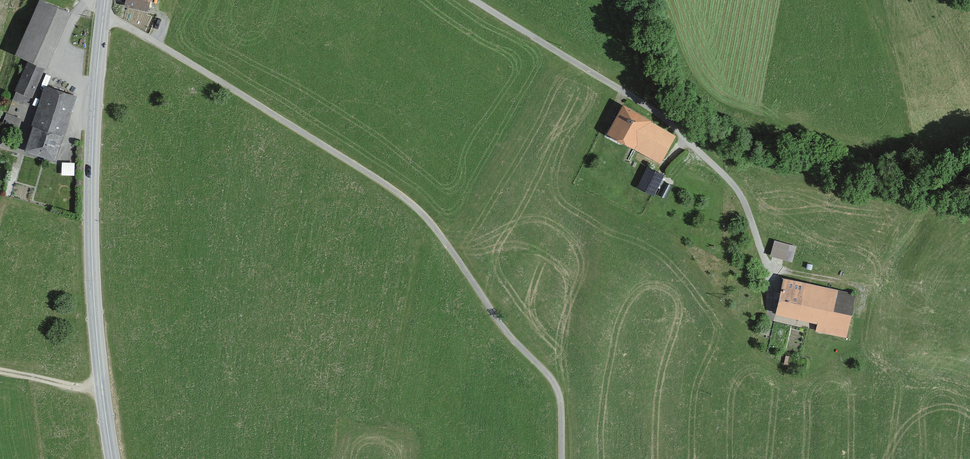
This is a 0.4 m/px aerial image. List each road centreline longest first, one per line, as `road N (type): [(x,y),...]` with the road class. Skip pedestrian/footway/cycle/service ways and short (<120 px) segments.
road 1 (residential): [(560,458),(555,388),(505,333),(430,223),(338,156),(102,16)]
road 2 (secondary): [(102,16),(90,213),(113,458)]
road 3 (residential): [(769,271),(732,184),(666,121),(475,0)]

